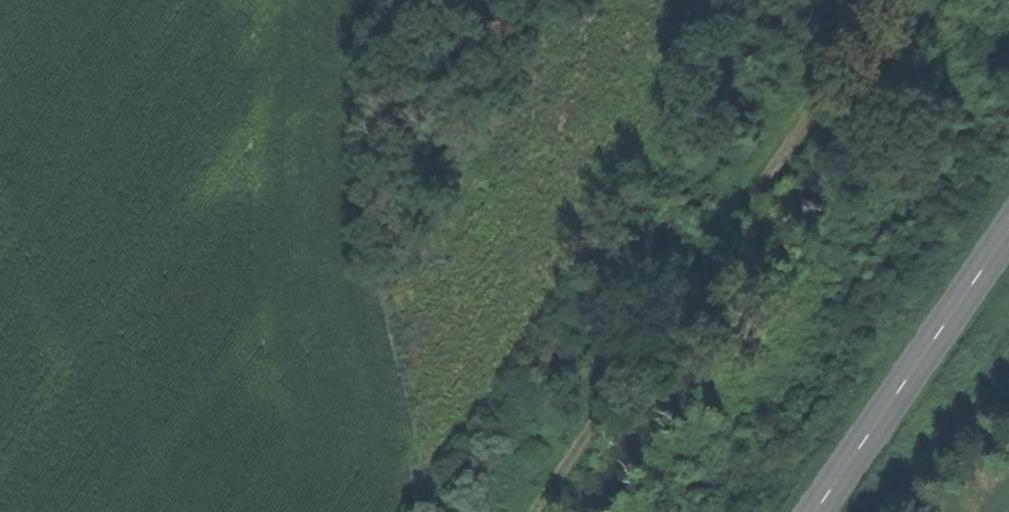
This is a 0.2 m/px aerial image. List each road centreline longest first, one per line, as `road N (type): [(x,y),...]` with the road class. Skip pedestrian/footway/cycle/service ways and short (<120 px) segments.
road 1 (secondary): [(813,511),(1008,228)]

